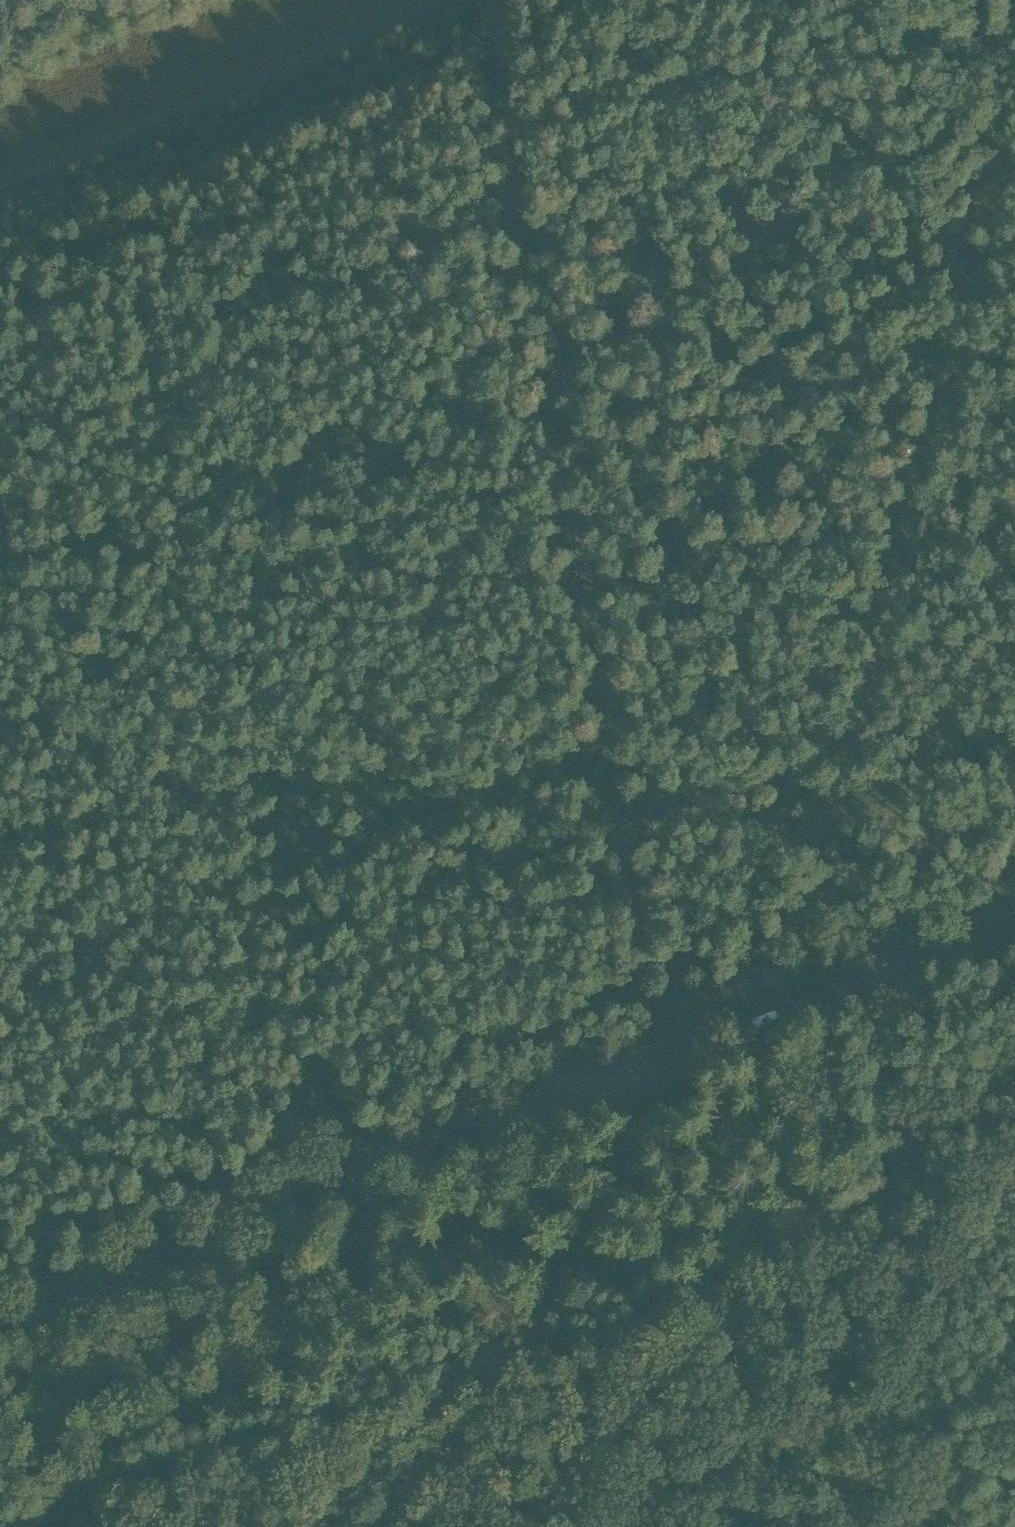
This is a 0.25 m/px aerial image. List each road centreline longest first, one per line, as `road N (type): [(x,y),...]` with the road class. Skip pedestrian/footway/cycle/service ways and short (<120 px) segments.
road 1 (secondary): [(0,1320),(1014,915)]
road 2 (track): [(35,1526),(813,1277),(1014,1166)]
road 3 (track): [(651,1058),(534,403),(498,84)]
road 4 (track): [(426,0),(0,177)]

